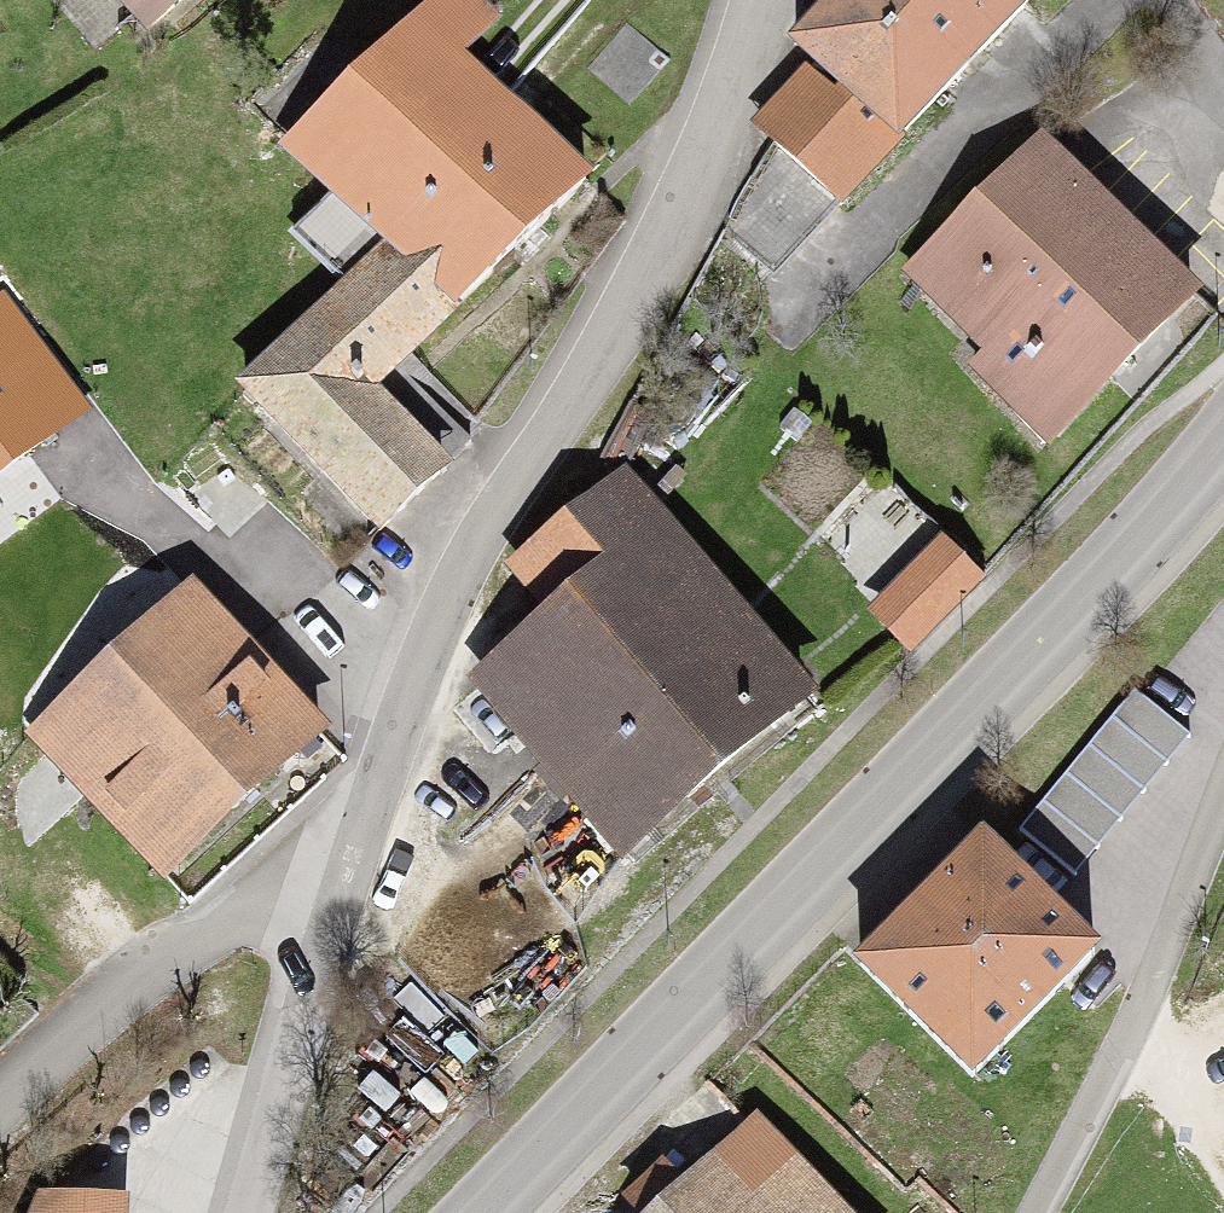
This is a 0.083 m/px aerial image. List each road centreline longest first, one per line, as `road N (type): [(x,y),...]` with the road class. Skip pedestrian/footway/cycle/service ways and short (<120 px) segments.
road 1 (primary): [(1223,446),(484,1212)]
road 2 (residential): [(760,0),(666,243),(523,476),(423,666),(345,873)]
road 3 (residential): [(1223,832),(1045,1212)]
road 4 (residential): [(345,873),(199,931),(151,962),(0,1096)]
road 5 (residential): [(345,873),(267,1123),(247,1212)]

